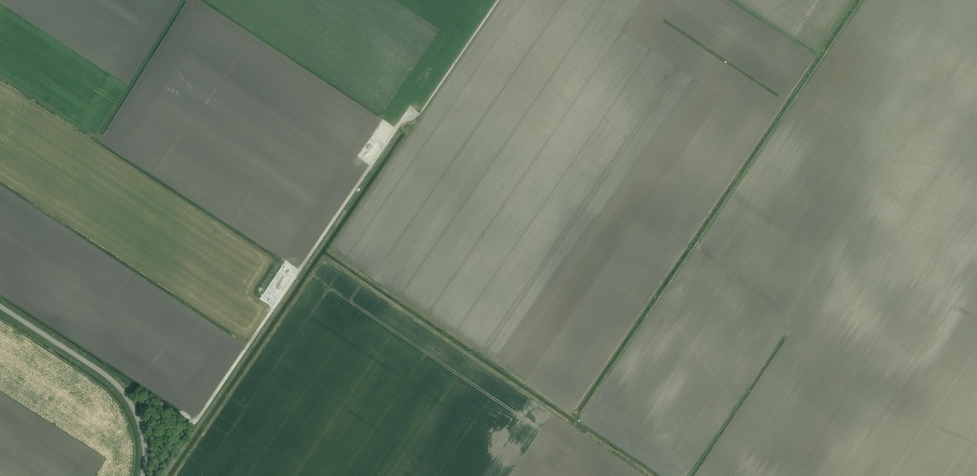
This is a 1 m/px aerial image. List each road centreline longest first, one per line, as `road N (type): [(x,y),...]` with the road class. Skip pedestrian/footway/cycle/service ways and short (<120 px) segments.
road 1 (unclassified): [(142,475),(142,430),(121,389),(0,306)]

